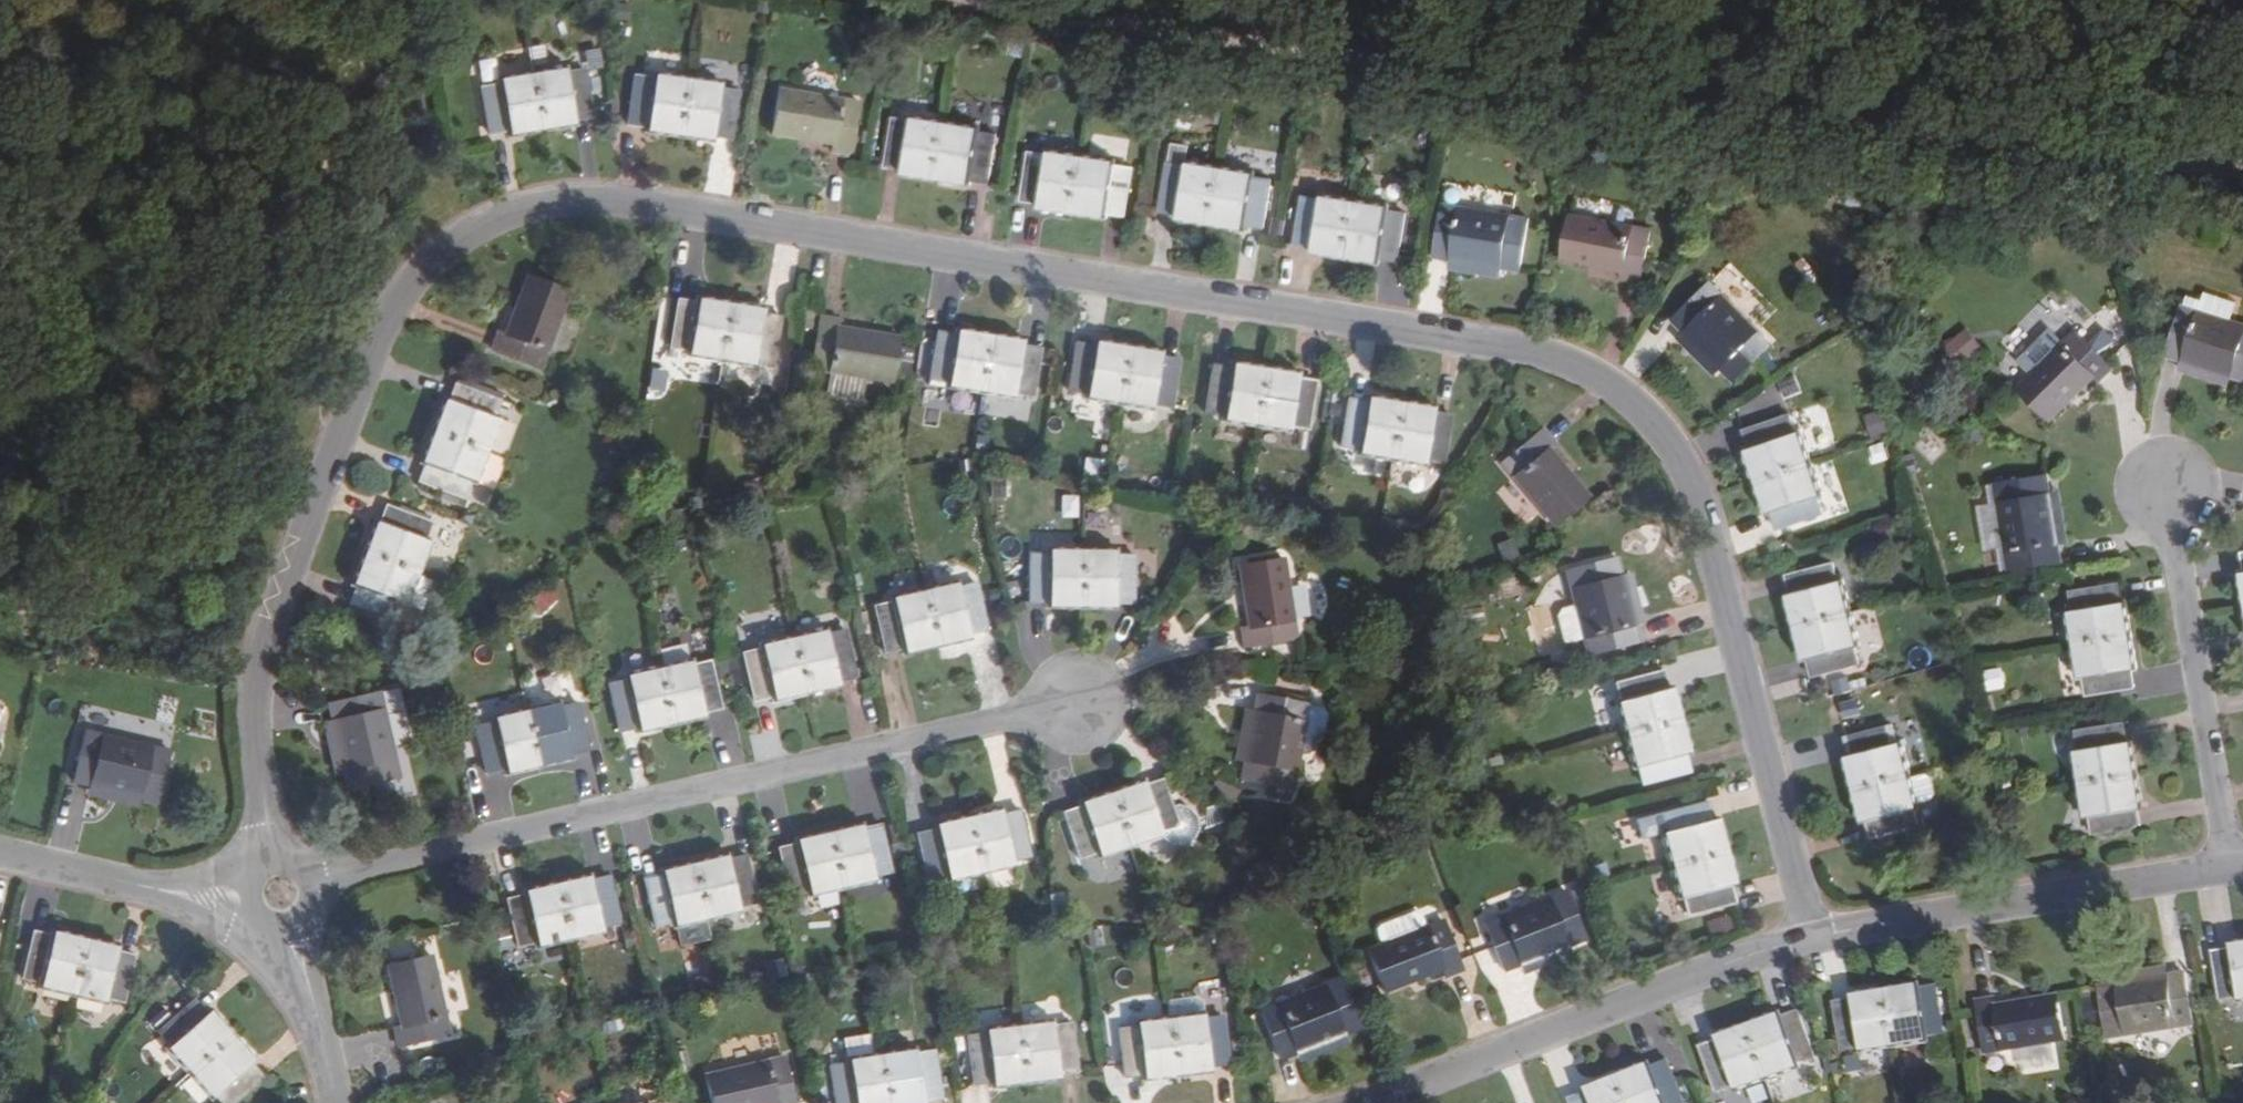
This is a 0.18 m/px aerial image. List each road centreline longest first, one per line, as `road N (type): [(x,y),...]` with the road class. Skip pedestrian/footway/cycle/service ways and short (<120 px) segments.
road 1 (residential): [(279,859),(254,737),(260,648),(384,329),(445,247),(526,211),(614,201),(1505,347),(1572,368),(1638,415),(1694,507),(1789,944)]
road 2 (track): [(536,0),(1320,120),(1829,211),(2242,245)]
road 3 (residential): [(315,879),(1075,705)]
road 4 (residential): [(1364,1102),(1789,944)]
road 5 (residential): [(1789,944),(2227,868)]
road 6 (residential): [(2227,868),(2170,510)]
road 7 (residential): [(0,858),(196,900),(243,900)]
road 8 (residential): [(292,934),(334,1102)]

